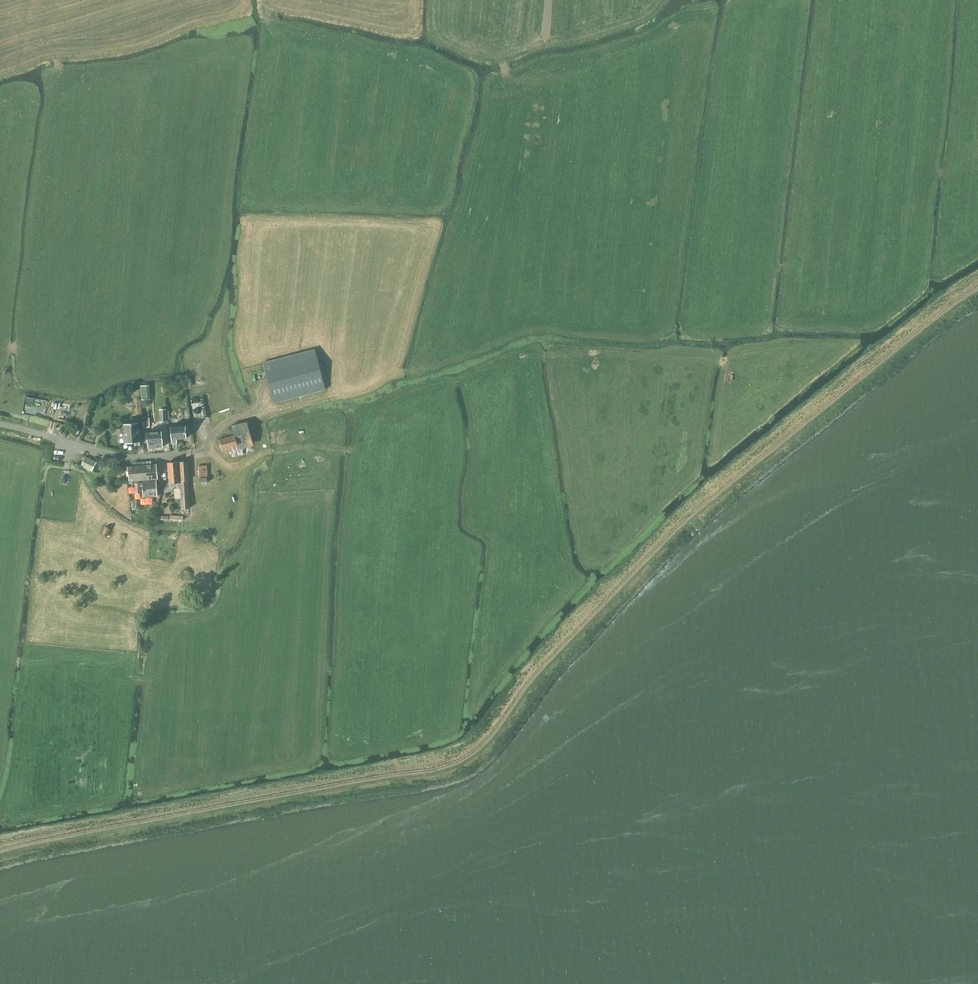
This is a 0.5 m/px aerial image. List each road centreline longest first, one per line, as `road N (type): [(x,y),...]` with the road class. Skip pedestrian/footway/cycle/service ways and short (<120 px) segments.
road 1 (unclassified): [(186,455),(144,461),(0,426)]

